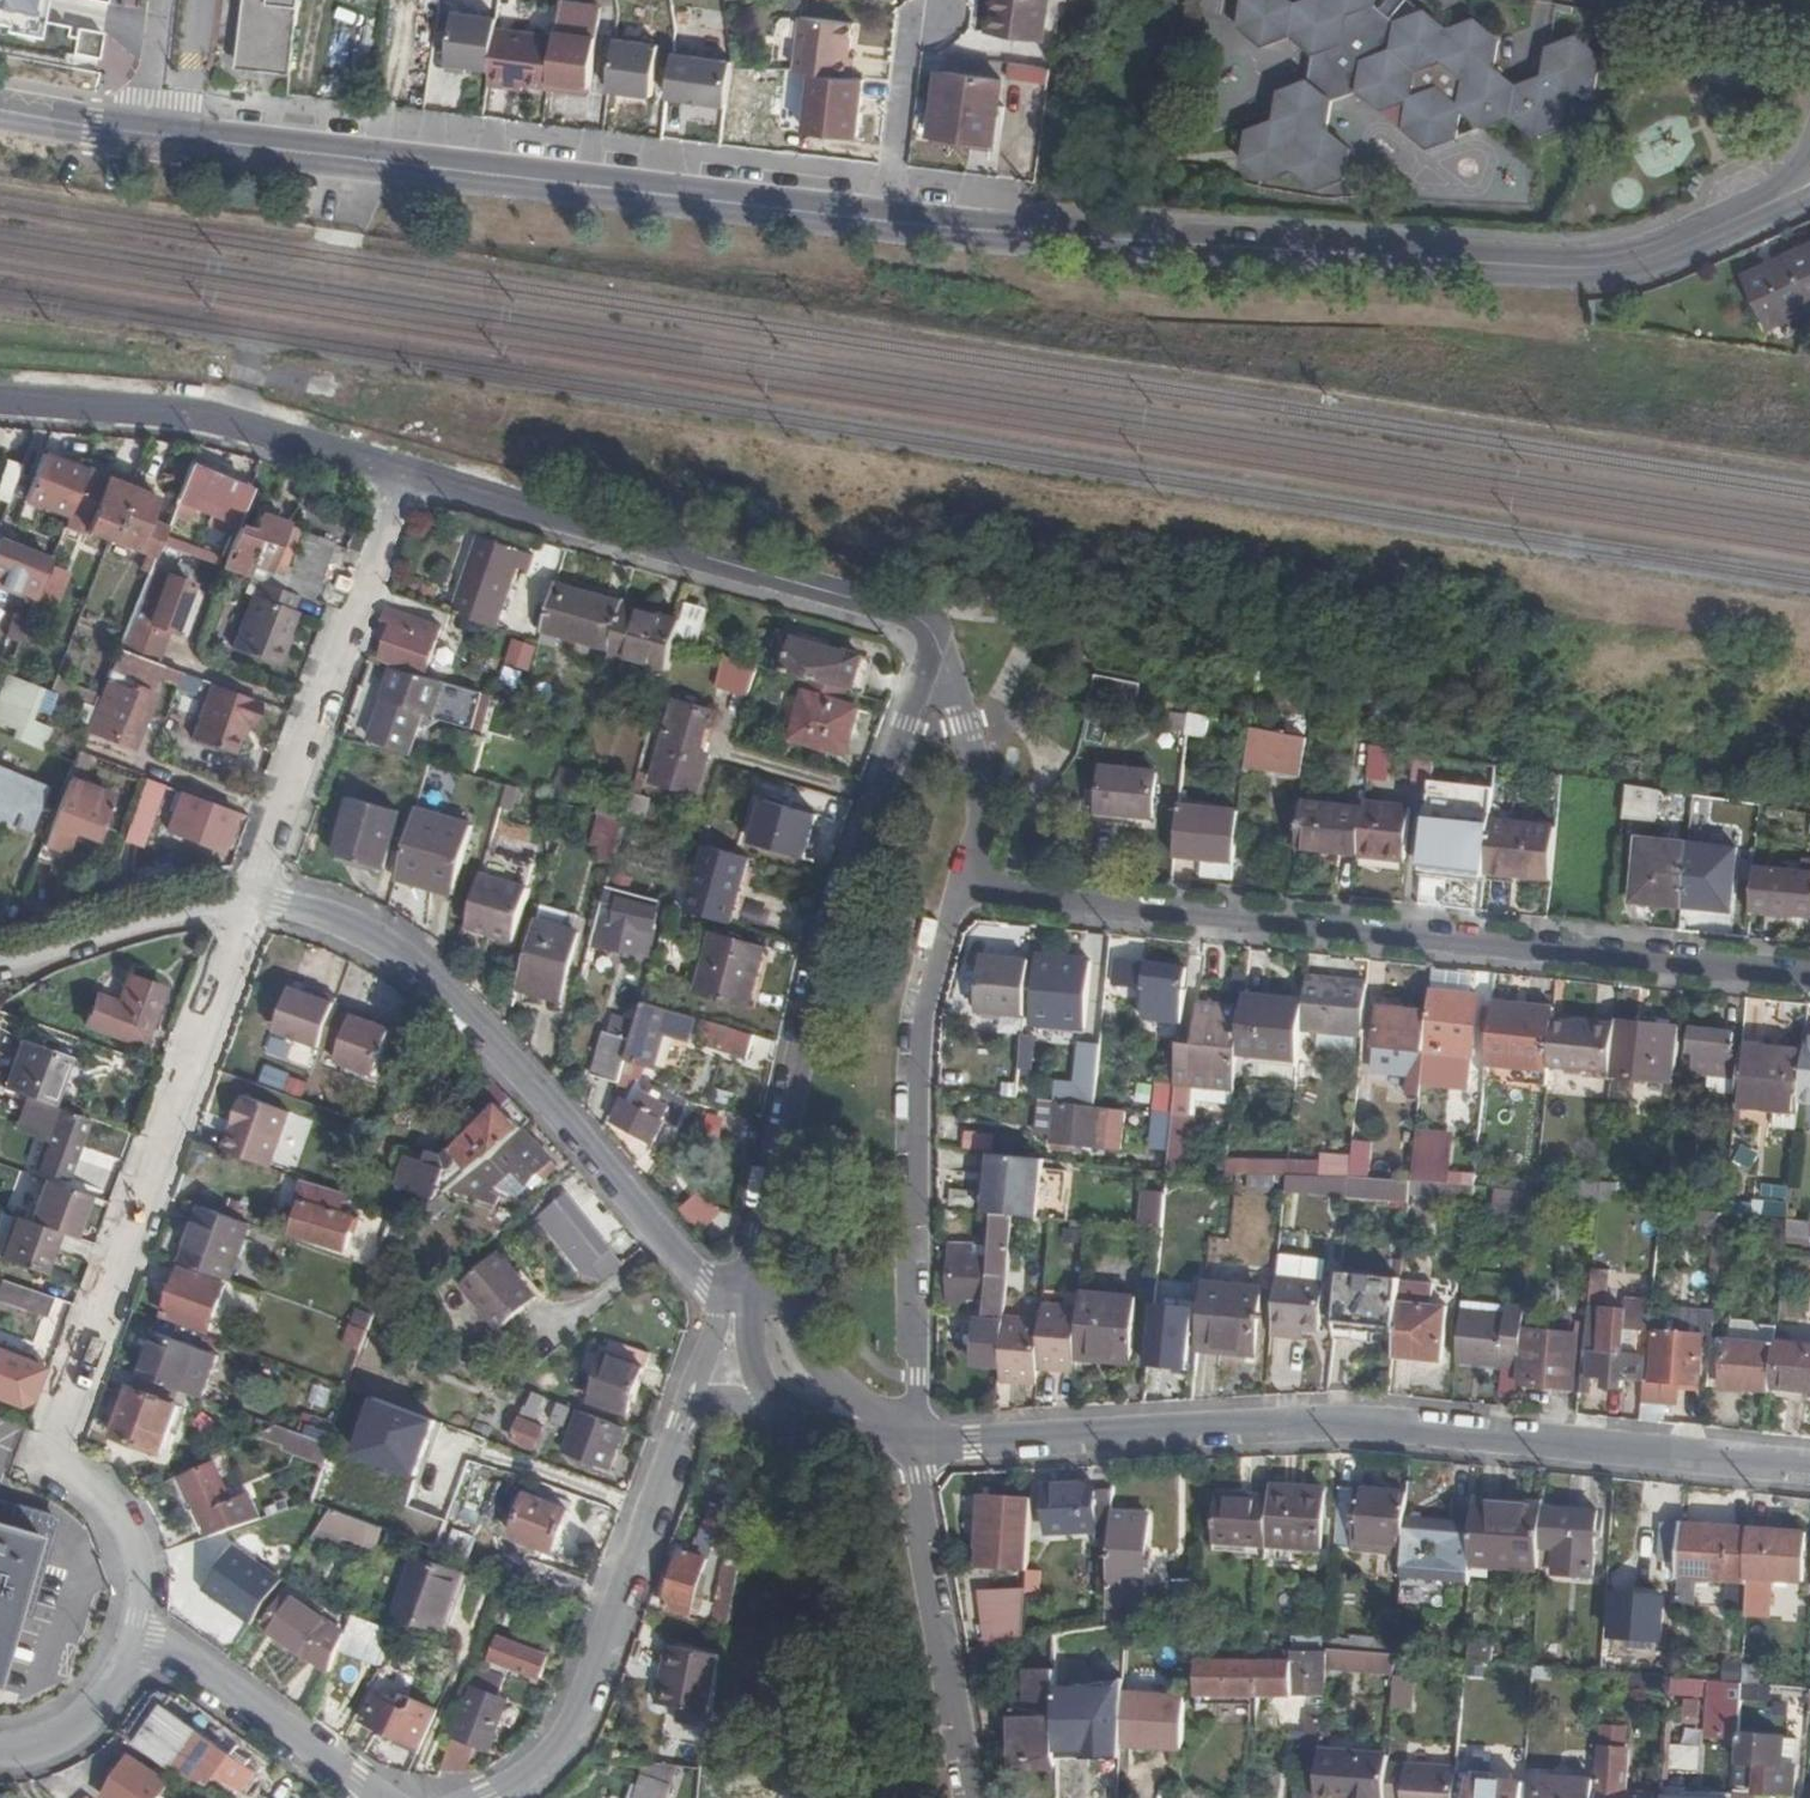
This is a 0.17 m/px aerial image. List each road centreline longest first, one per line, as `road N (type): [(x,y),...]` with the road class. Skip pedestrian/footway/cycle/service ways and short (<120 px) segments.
road 1 (residential): [(1774,201),(1655,253),(1549,267),(885,221),(0,112)]
road 2 (residential): [(917,1439),(971,1443),(1354,1419),(1809,1467)]
road 3 (residential): [(960,893),(1809,978)]
road 4 (residential): [(251,901),(42,1449),(101,1506),(120,1540),(139,1585),(138,1638)]
road 5 (track): [(992,710),(1069,548),(1158,0)]
road 6 (residential): [(936,640),(818,946),(752,1289)]
road 7 (residential): [(702,1285),(519,1068),(365,932),(282,903),(251,901)]
road 8 (residential): [(406,471),(915,619),(936,640)]
road 9 (residential): [(917,1439),(920,1004),(937,939),(960,893)]
road 10 (residential): [(406,471),(251,901)]
road 11 (residential): [(484,1797),(551,1756),(578,1712),(675,1425)]
road 12 (residential): [(0,403),(178,417),(406,471)]
road 13 (residential): [(971,1797),(917,1439)]
road 14 (residential): [(138,1638),(304,1743),(370,1797)]
road 15 (residential): [(960,893),(985,812),(963,714),(936,640)]
road 16 (residential): [(251,901),(124,919),(0,956)]
road 17 (residential): [(917,1439),(860,1403),(813,1356),(793,1305),(752,1289)]
road 18 (residential): [(0,1748),(17,1750),(85,1720),(119,1679),(138,1638)]
road 19 (residential): [(675,1425),(717,1316),(702,1285)]
road 20 (residential): [(771,1411),(917,1439)]
road 21 (residential): [(752,1289),(750,1347),(771,1411)]

